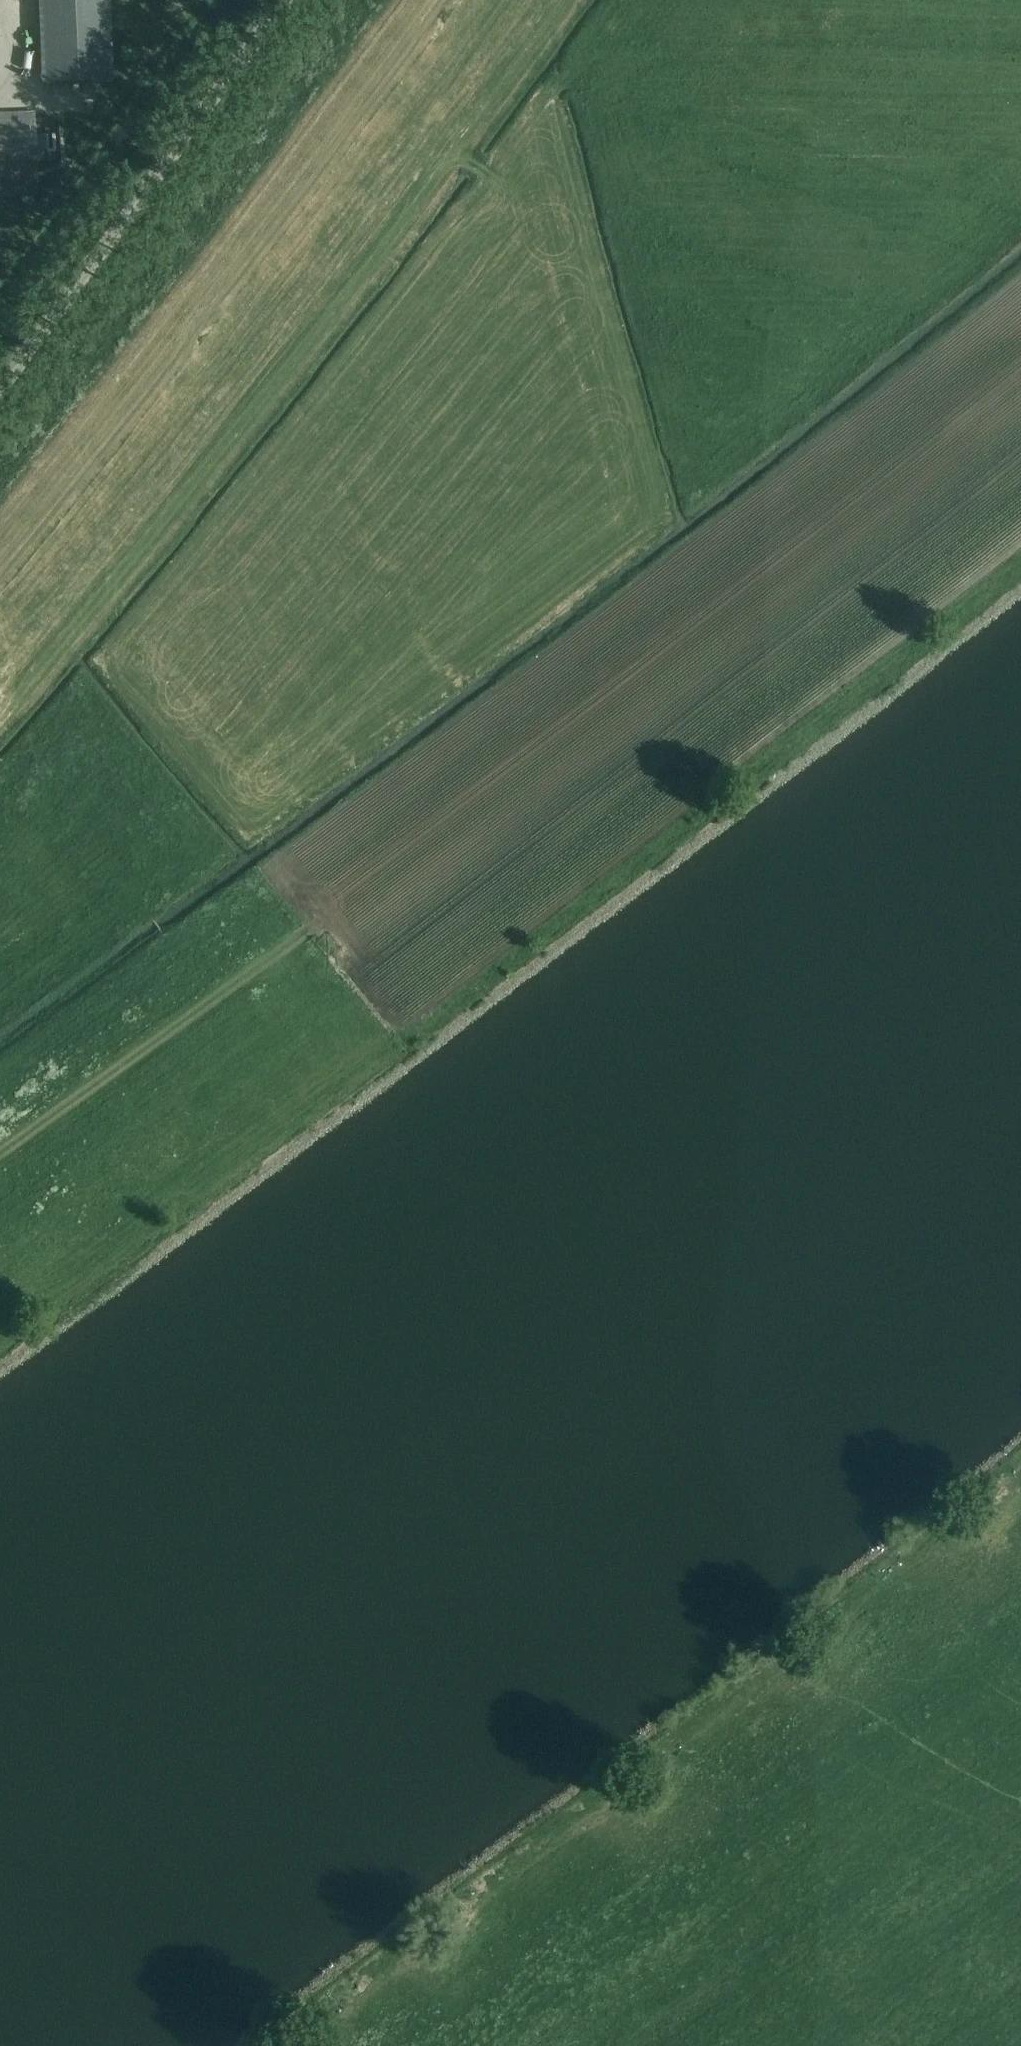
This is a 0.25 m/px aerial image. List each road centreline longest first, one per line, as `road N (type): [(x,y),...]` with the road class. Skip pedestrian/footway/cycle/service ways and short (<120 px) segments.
road 1 (unclassified): [(0,391),(279,0)]

